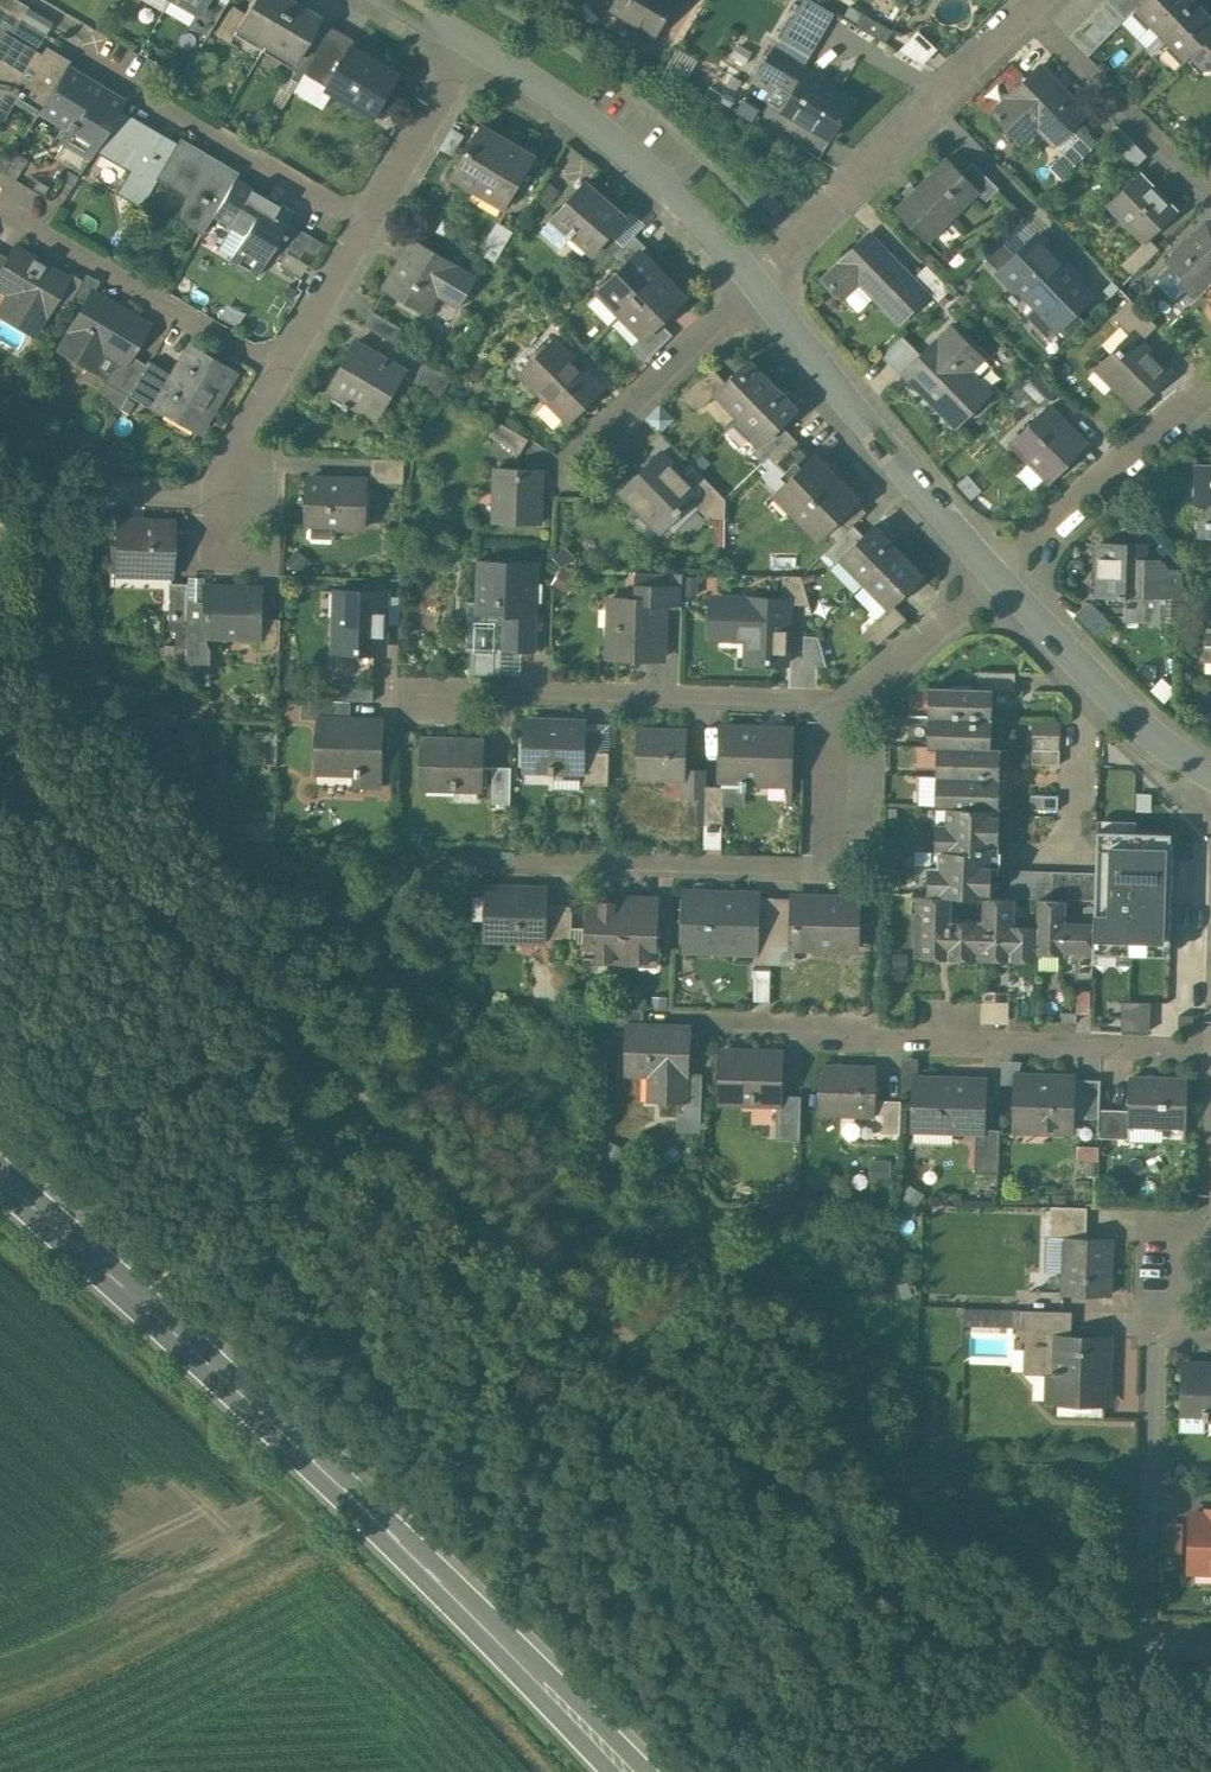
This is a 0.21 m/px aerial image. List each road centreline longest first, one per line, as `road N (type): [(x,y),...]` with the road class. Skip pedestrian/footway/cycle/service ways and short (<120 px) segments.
road 1 (primary): [(0,1176),(370,1514),(628,1771)]
road 2 (residential): [(715,1028),(1210,1052)]
road 3 (residential): [(823,712),(818,868),(482,862)]
road 4 (residential): [(823,712),(801,700),(403,691)]
road 5 (residential): [(1178,1337),(1153,1337),(1146,1650),(1210,1652)]
road 6 (residential): [(755,284),(1028,13)]
road 7 (residential): [(998,575),(755,284)]
road 8 (residential): [(755,284),(637,153),(473,43)]
road 9 (residential): [(366,224),(69,45)]
road 10 (residential): [(280,370),(0,210)]
road 11 (residential): [(1210,773),(1109,699),(998,575)]
road 12 (residential): [(1210,382),(998,575)]
road 13 (residential): [(1028,13),(1186,174),(1210,181)]
road 14 (residential): [(998,575),(823,712)]
road 15 (residential): [(605,436),(755,284)]
road 16 (residential): [(473,43),(366,224)]
road 17 (residential): [(366,224),(280,370)]
road 18 (residential): [(1178,1337),(1179,1225),(1210,1225)]
road 19 (residential): [(280,370),(237,446),(236,496)]

